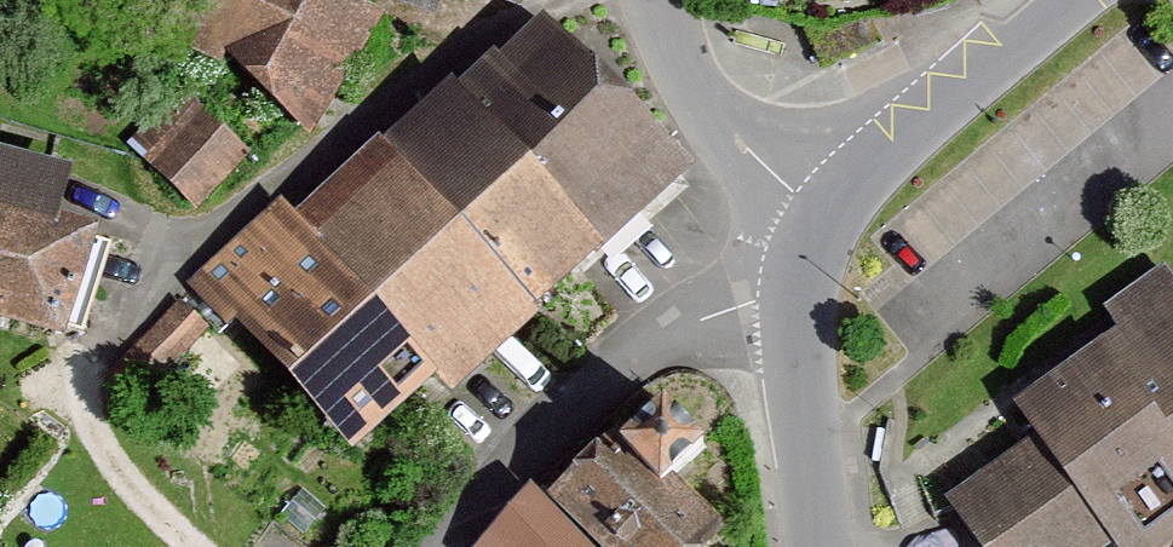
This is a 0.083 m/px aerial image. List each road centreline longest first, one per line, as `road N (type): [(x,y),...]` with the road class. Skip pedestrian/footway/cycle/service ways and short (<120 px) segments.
road 1 (residential): [(437,546),(576,400),(659,337),(754,302),(804,295)]
road 2 (residential): [(1072,0),(849,186),(827,217)]
road 3 (residential): [(827,217),(790,192),(698,85),(657,0)]
road 4 (residential): [(824,538),(804,295)]

